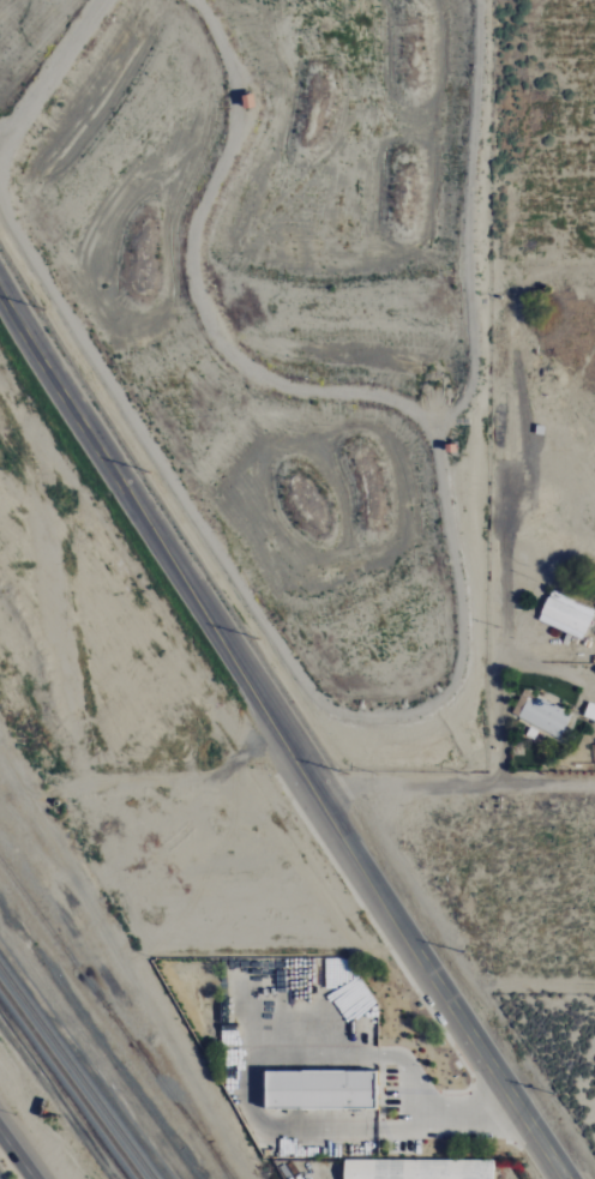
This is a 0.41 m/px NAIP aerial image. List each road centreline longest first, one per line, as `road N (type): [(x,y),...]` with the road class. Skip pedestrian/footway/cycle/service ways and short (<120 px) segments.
road 1 (residential): [(0,287),(566,1178)]

